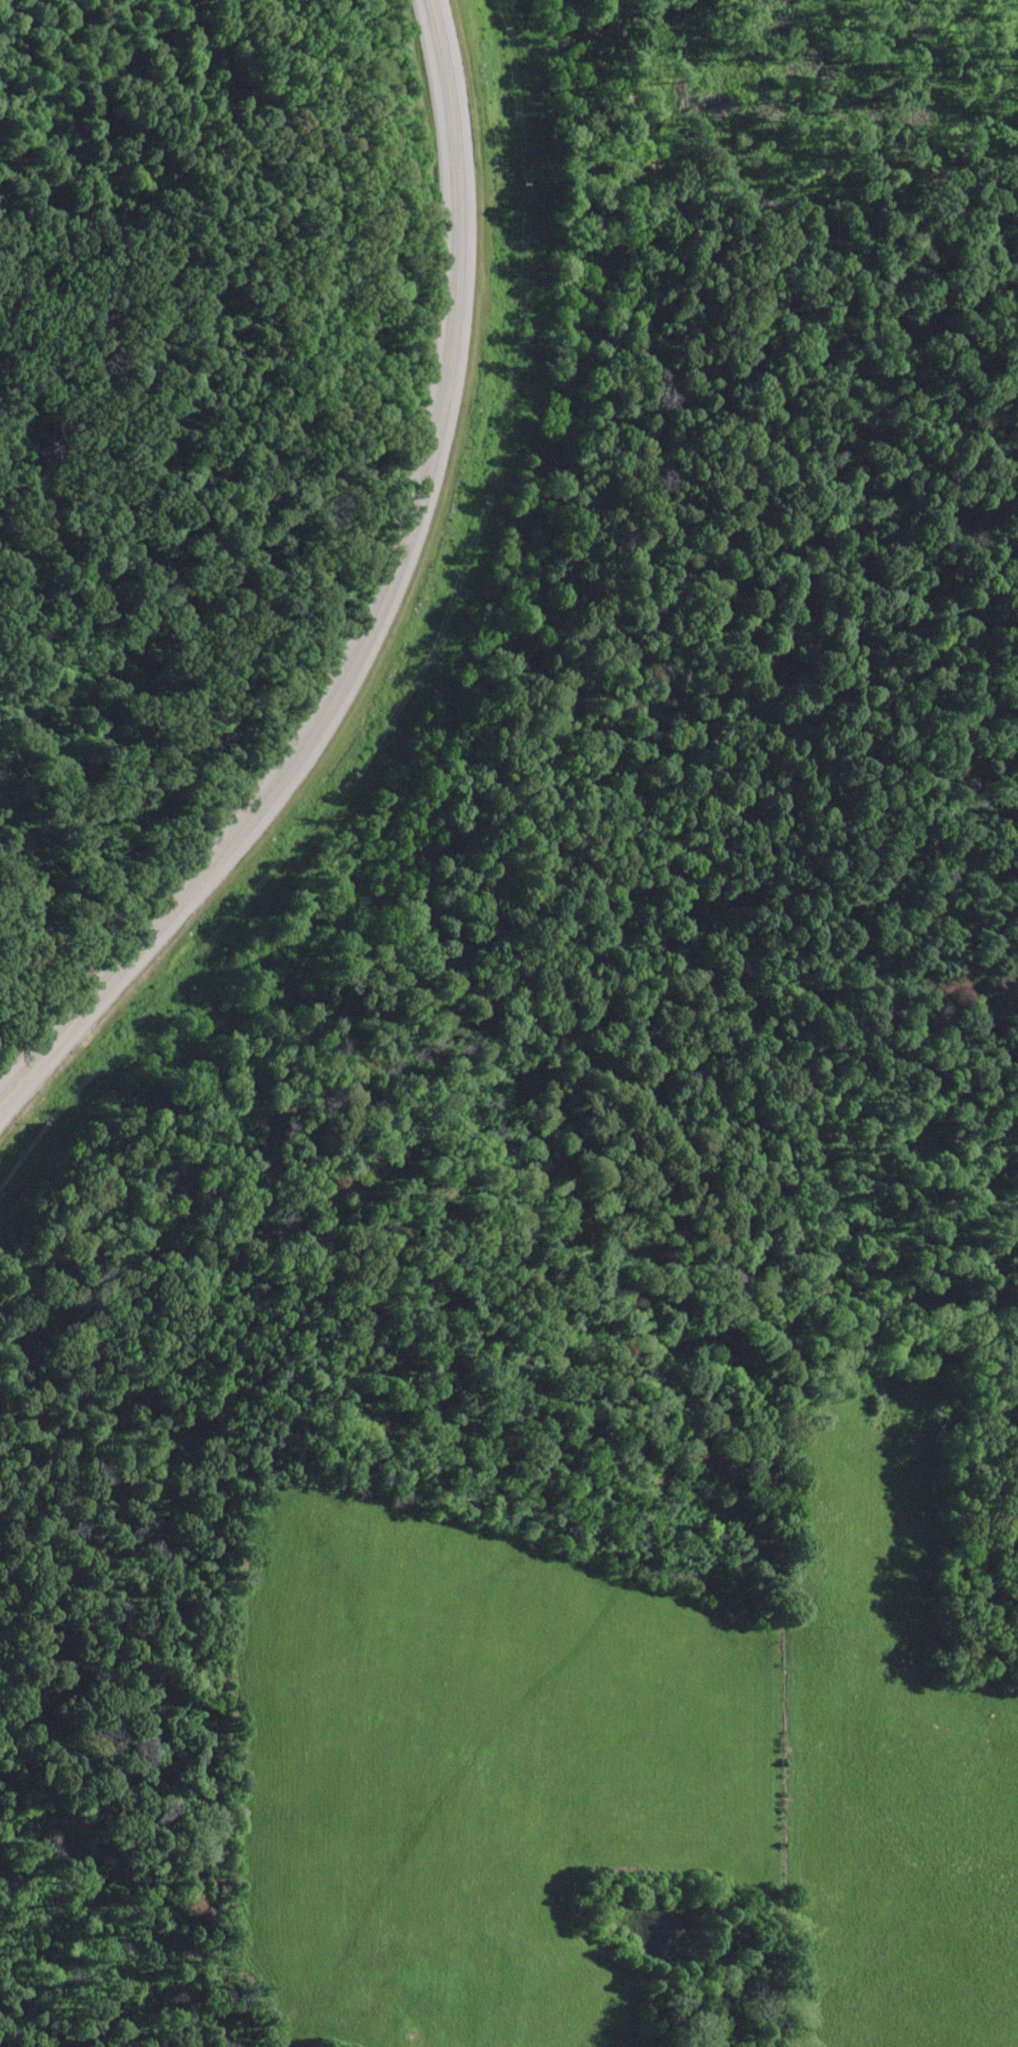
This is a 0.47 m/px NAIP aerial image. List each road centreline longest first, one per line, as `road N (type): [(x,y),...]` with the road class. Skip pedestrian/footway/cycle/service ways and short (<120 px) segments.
road 1 (primary): [(0,1112),(298,754),(357,655),(402,552),(456,363),(466,226),(447,42),(433,0)]

